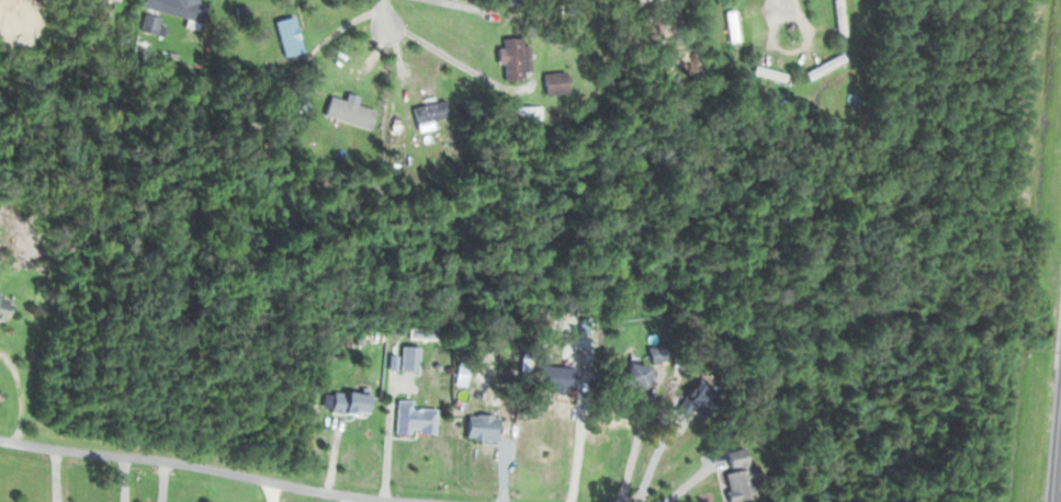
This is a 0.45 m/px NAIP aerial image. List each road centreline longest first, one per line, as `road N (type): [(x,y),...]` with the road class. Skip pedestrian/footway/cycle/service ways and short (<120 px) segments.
road 1 (residential): [(0,427),(174,454),(388,501)]

